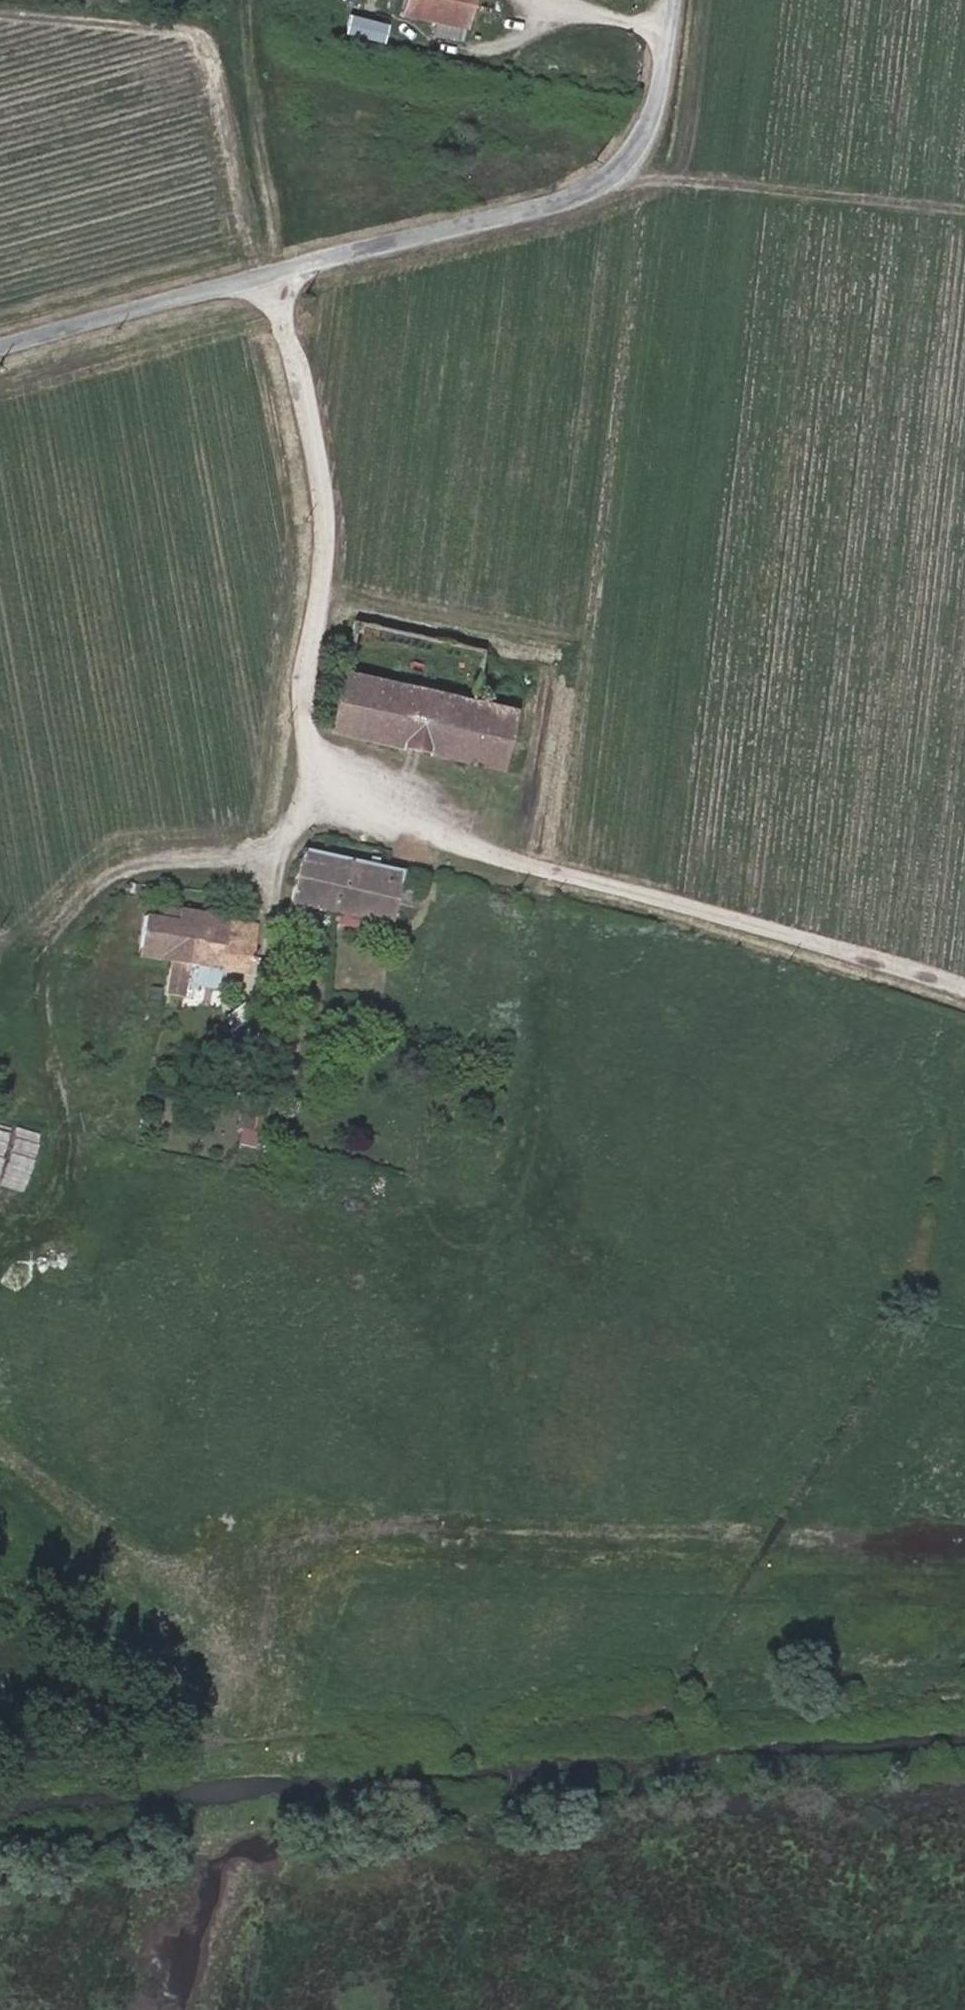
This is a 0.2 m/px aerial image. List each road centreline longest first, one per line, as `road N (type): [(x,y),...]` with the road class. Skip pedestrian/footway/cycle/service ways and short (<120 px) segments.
road 1 (residential): [(0,345),(586,195),(625,170),(652,131),(675,0)]

